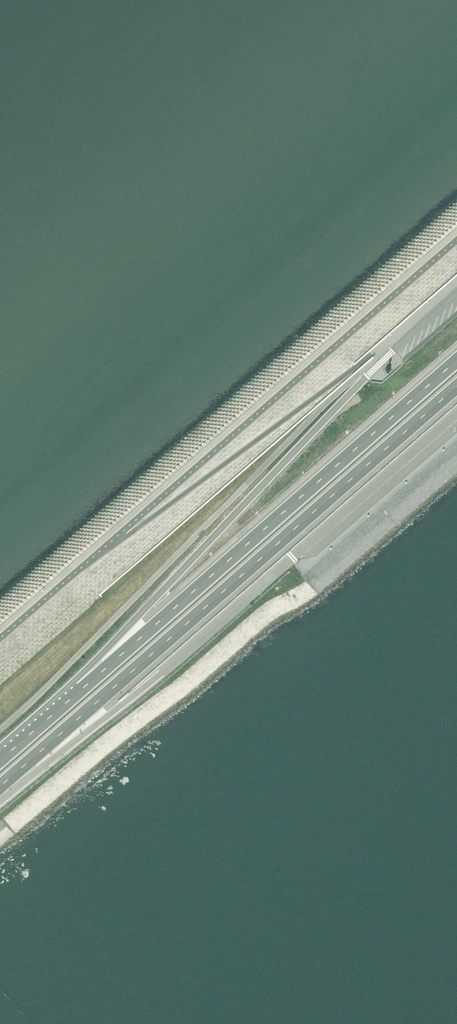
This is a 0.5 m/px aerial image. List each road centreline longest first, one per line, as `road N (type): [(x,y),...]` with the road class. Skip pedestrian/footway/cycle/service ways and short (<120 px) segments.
road 1 (motorway): [(25,764),(456,388)]
road 2 (motorway): [(456,361),(81,689)]
road 3 (motorway): [(365,376),(139,616),(81,689)]
road 4 (motorway): [(25,764),(108,715),(288,559)]

